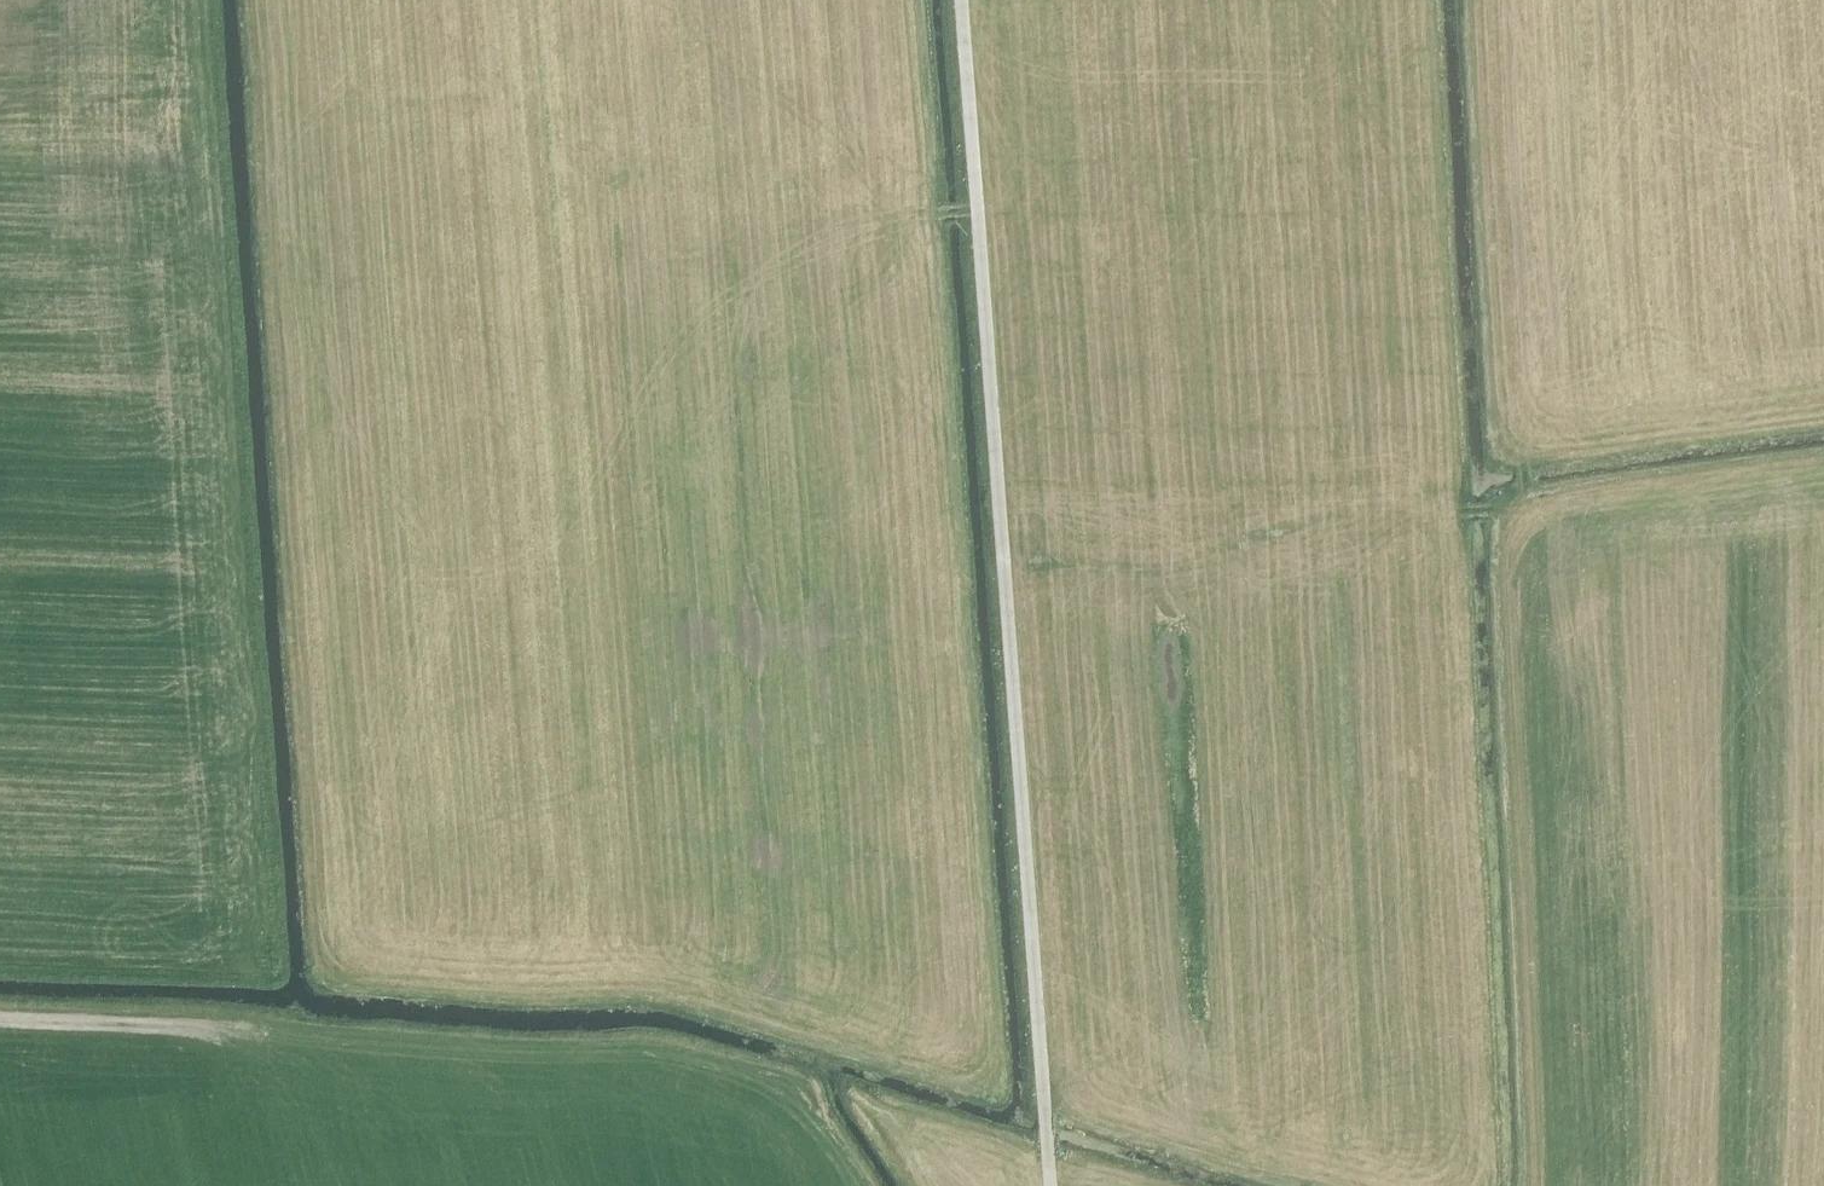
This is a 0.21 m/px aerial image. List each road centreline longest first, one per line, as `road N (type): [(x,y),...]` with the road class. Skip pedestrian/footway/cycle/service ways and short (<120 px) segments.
road 1 (track): [(1050,1185),(961,0)]
road 2 (track): [(0,1020),(204,1029)]

